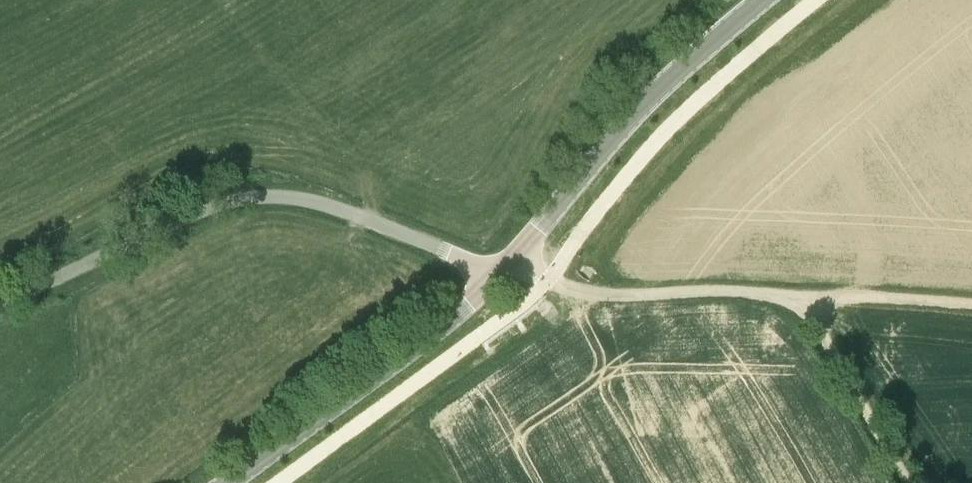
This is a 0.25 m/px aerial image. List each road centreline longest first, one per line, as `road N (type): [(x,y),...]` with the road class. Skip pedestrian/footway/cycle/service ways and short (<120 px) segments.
road 1 (unclassified): [(500,273),(346,210),(262,197),(190,215),(0,300)]
road 2 (unclassified): [(971,305),(610,293),(500,273)]
road 3 (tertiary): [(500,273),(634,113),(757,0)]
road 4 (tertiary): [(221,482),(431,333),(500,273)]
road 5 (track): [(910,482),(800,295)]

